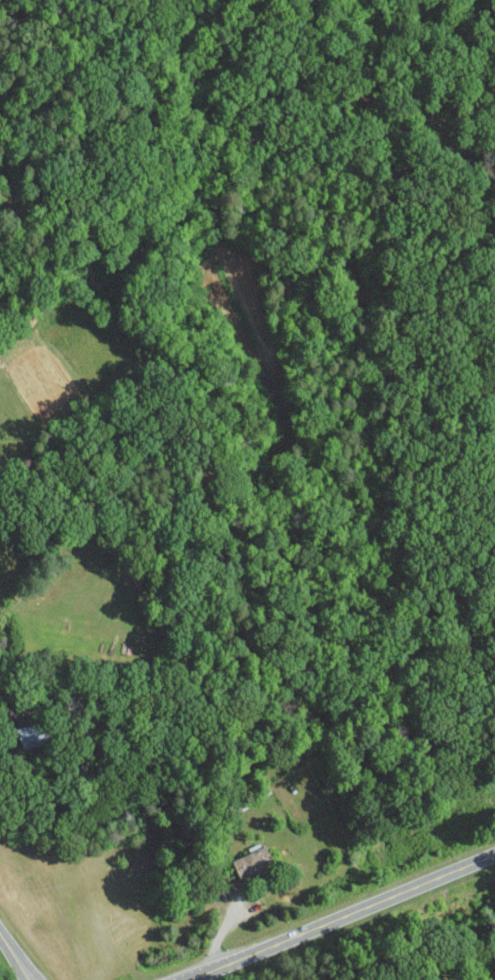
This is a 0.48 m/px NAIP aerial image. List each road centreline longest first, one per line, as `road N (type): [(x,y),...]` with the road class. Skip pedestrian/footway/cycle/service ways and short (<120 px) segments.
road 1 (primary): [(189,979),(494,855)]

